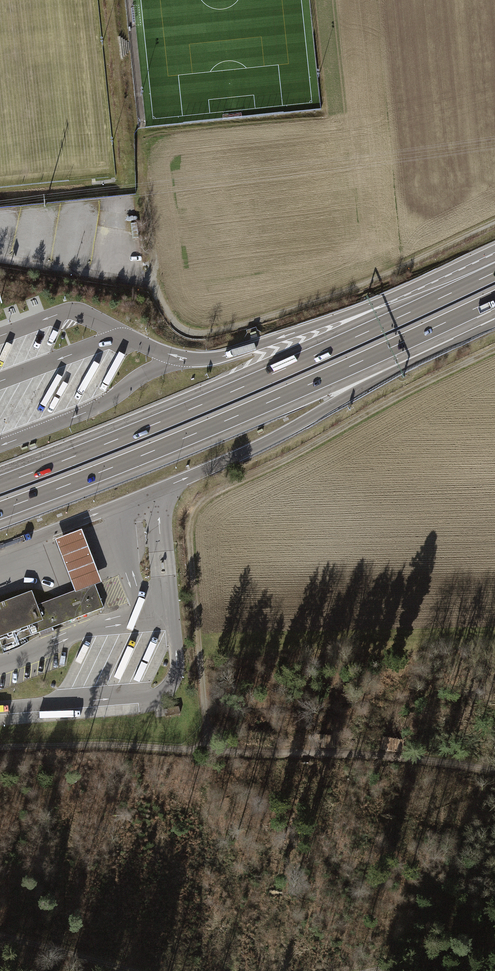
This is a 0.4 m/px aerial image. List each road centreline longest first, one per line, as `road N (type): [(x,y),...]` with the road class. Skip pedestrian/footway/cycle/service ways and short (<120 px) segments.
road 1 (motorway): [(494,272),(281,371),(0,484)]
road 2 (motorway): [(0,511),(236,417),(494,299)]
road 3 (track): [(0,748),(324,751),(494,773)]
road 4 (track): [(494,221),(401,267),(204,333),(184,331),(155,289)]
road 5 (motorway): [(188,478),(399,369),(494,305)]
road 6 (motorway): [(494,258),(206,360)]
road 7 (track): [(0,932),(135,970)]
road 8 (track): [(371,970),(494,968)]

